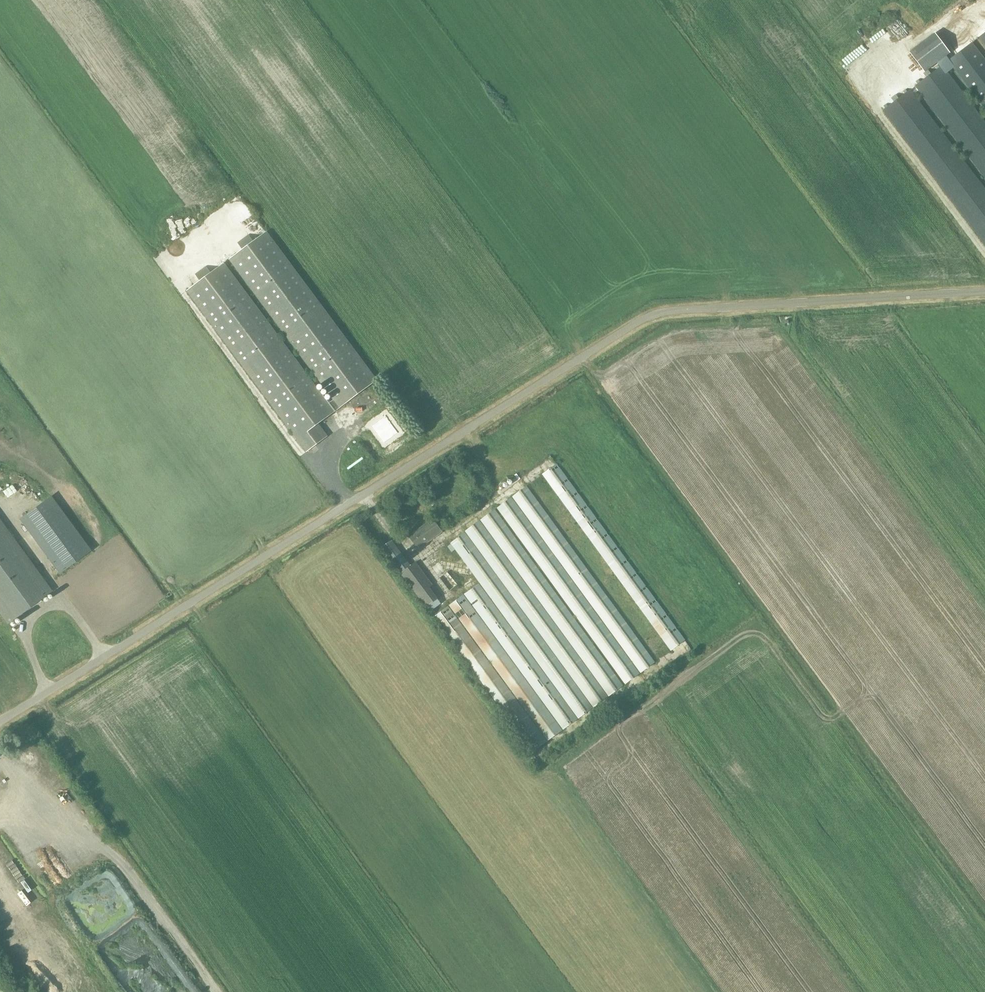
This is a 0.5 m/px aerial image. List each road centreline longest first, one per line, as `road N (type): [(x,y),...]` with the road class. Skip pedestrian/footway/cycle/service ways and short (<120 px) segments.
road 1 (unclassified): [(0,722),(660,311),(984,289)]

